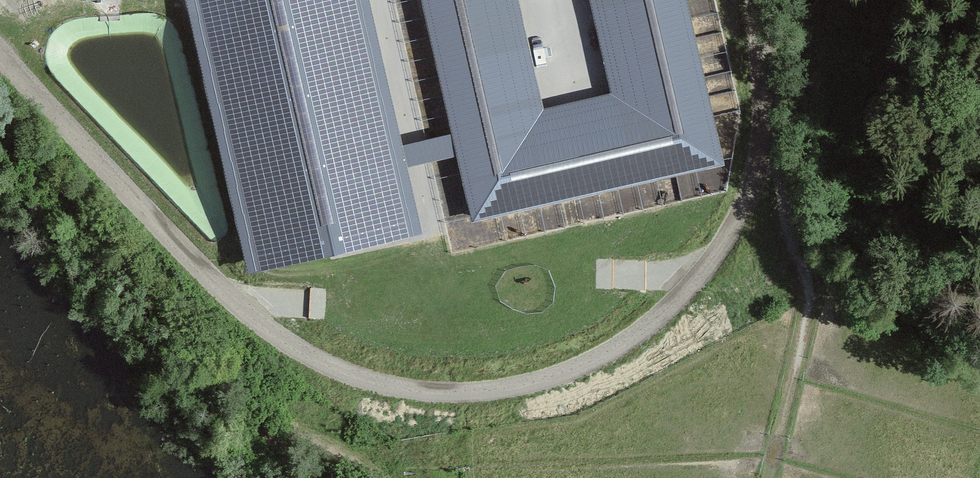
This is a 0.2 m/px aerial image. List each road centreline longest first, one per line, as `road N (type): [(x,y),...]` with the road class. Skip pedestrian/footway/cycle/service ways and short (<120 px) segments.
road 1 (unclassified): [(759,0),(756,165),(737,230),(702,281),(654,329),(584,369),(513,393),(451,399),(366,389),(292,355),(227,300),(0,58)]
road 2 (track): [(756,159),(778,185),(811,295),(770,477)]
road 3 (track): [(381,0),(434,228)]

